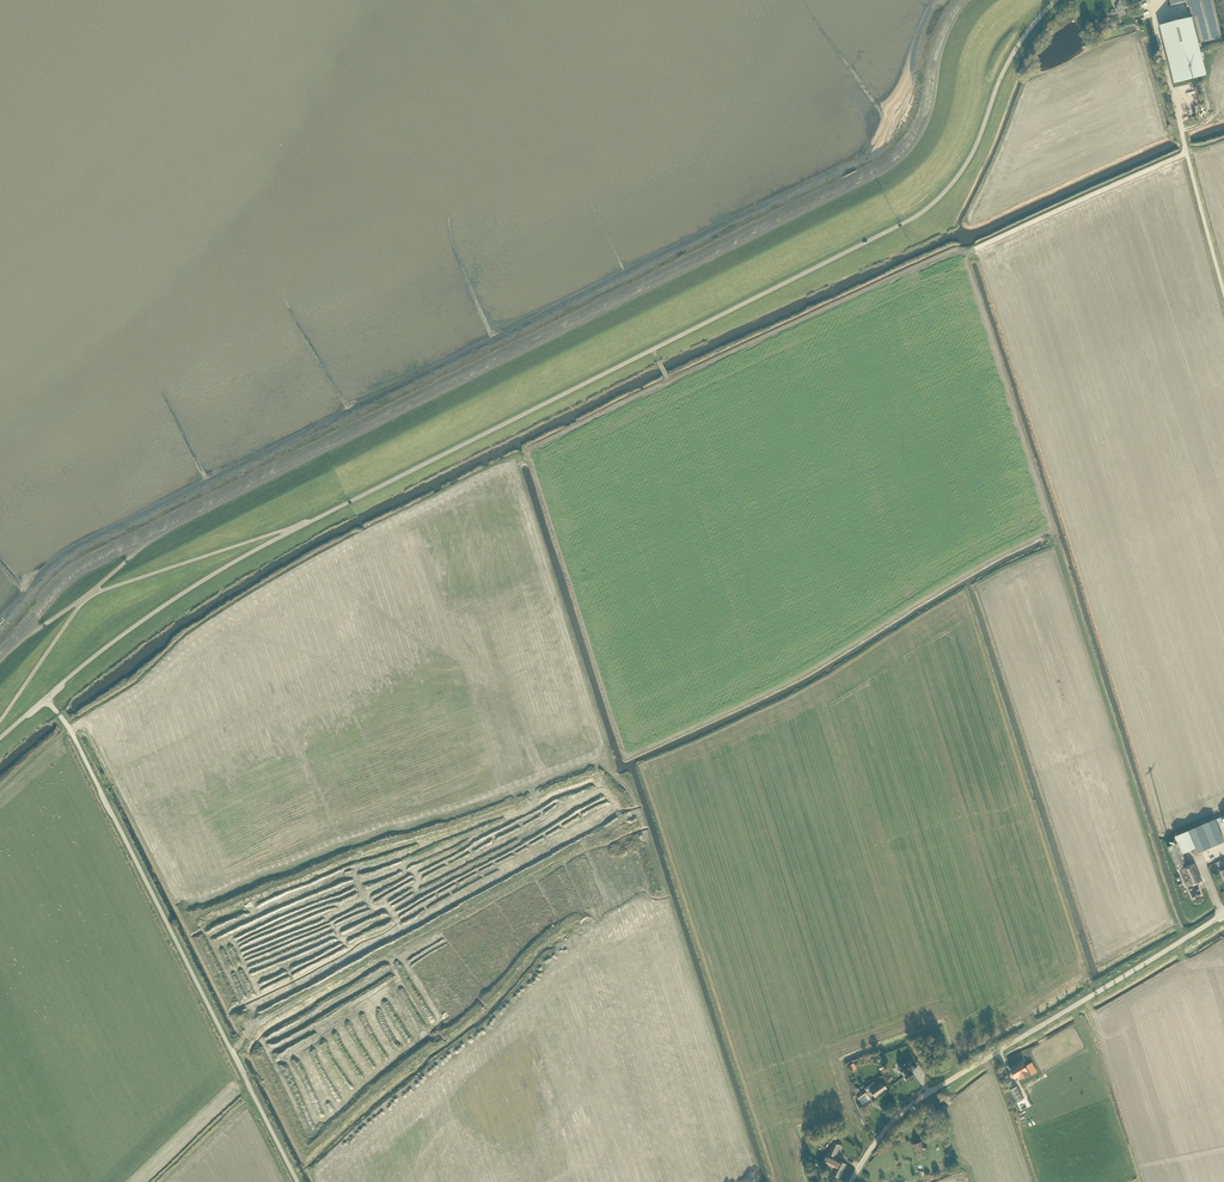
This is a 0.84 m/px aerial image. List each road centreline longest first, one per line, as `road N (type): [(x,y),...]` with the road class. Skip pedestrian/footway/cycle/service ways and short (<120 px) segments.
road 1 (unclassified): [(301,527),(926,210),(965,167),(1004,70),(1057,0)]
road 2 (unclassified): [(298,1181),(74,738),(45,697)]
road 3 (unclassified): [(853,1181),(887,1128),(927,1094),(1223,917)]
road 4 (unclassified): [(0,720),(90,595),(301,527)]
road 5 (unclassified): [(45,697),(163,607),(301,527)]

